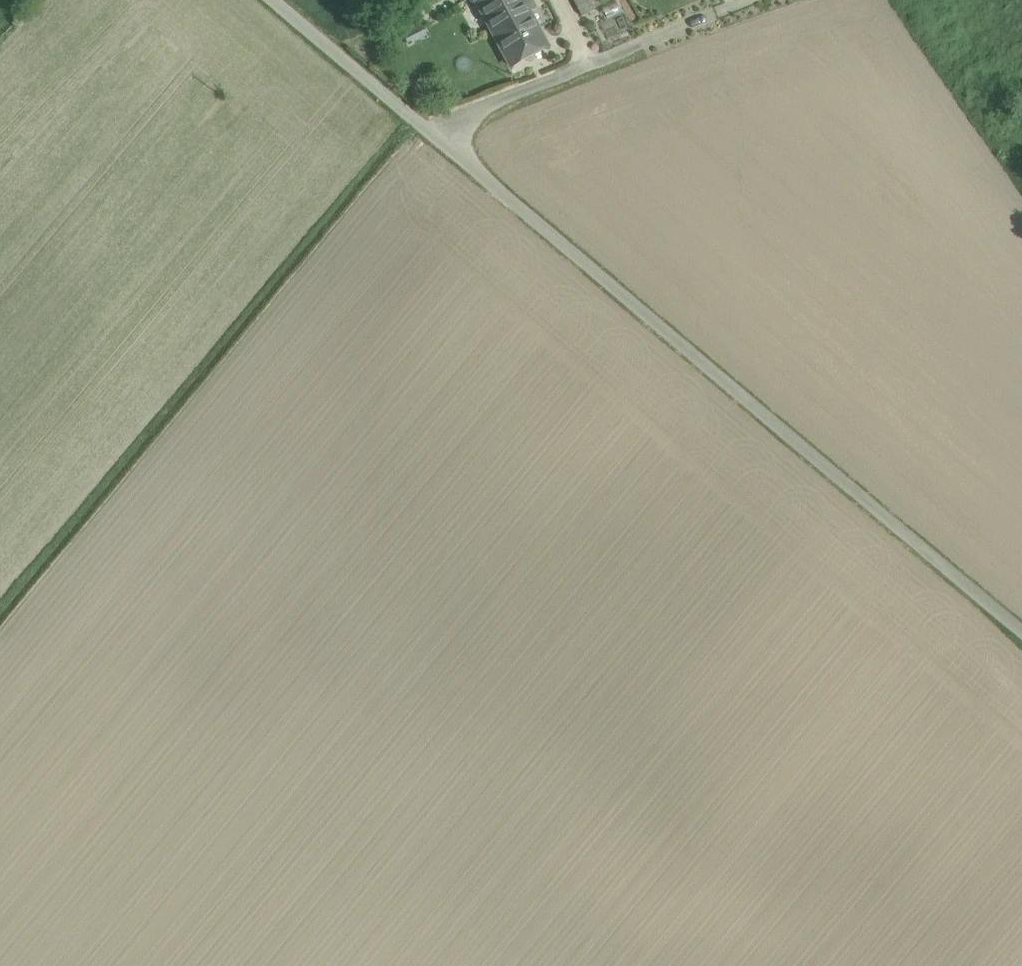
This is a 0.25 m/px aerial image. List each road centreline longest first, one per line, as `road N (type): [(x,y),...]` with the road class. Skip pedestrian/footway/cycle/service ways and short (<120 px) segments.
road 1 (unclassified): [(1021,631),(274,0)]

